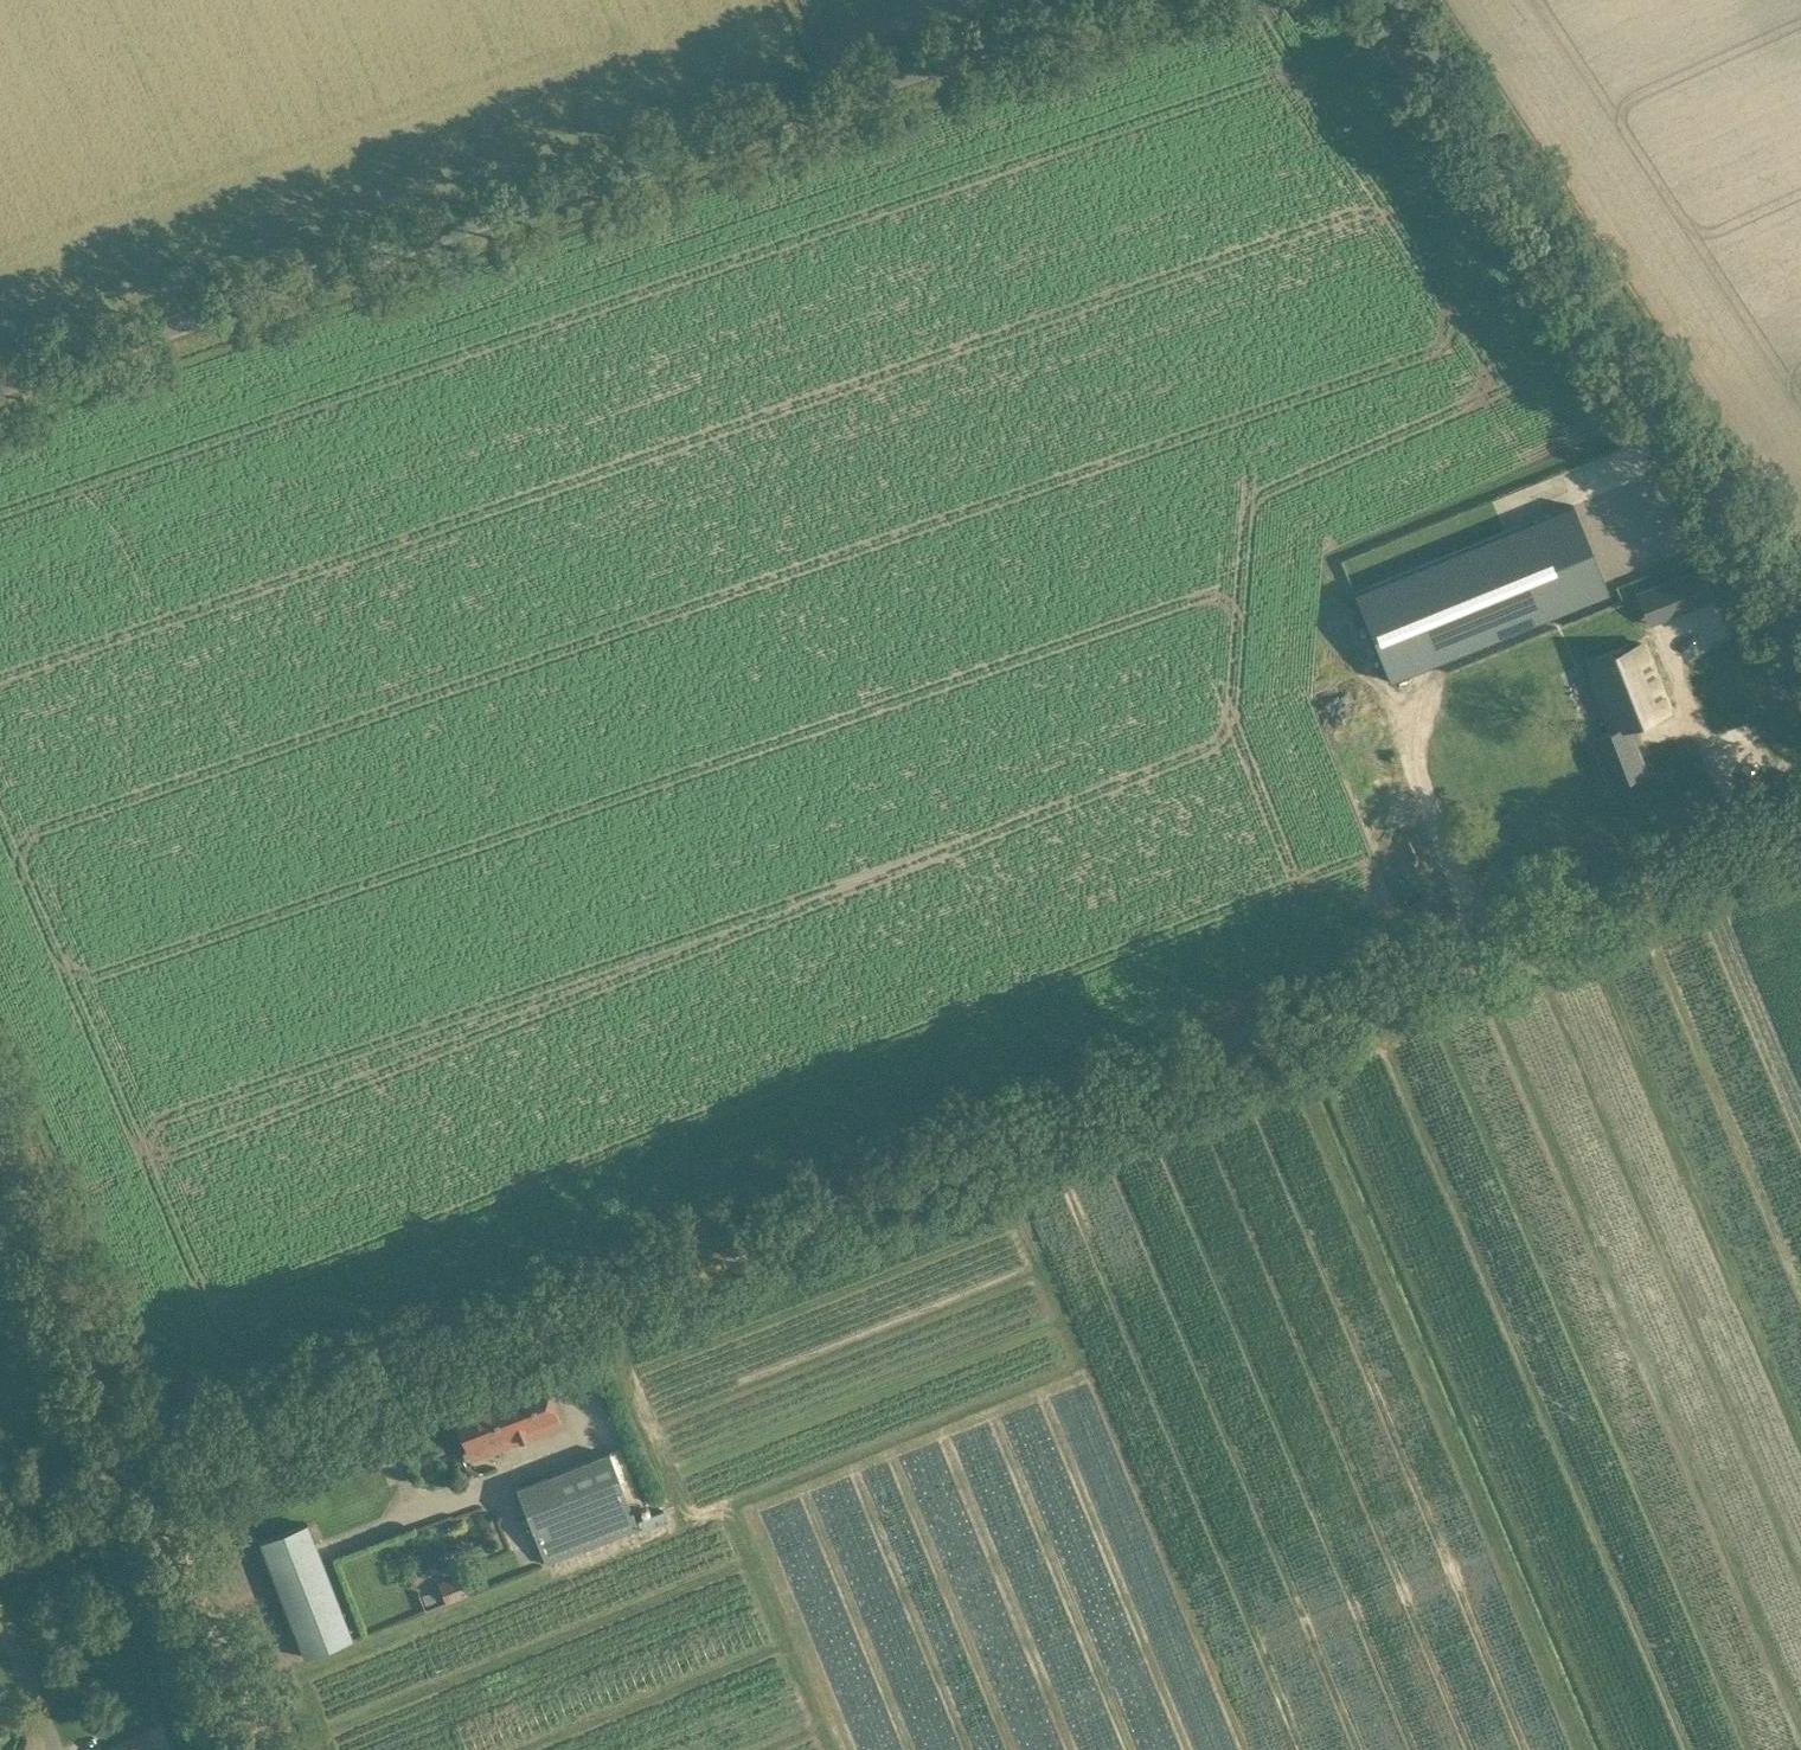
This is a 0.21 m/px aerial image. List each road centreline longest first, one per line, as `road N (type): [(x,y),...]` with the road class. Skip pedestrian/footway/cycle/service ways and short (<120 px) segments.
road 1 (unclassified): [(0,1492),(140,1462),(310,1401),(1800,816)]
road 2 (unclassified): [(0,378),(1124,0)]
road 3 (unclassified): [(1800,619),(1394,0)]
road 4 (track): [(140,1462),(0,1121)]
road 5 (track): [(140,1462),(264,1749)]

